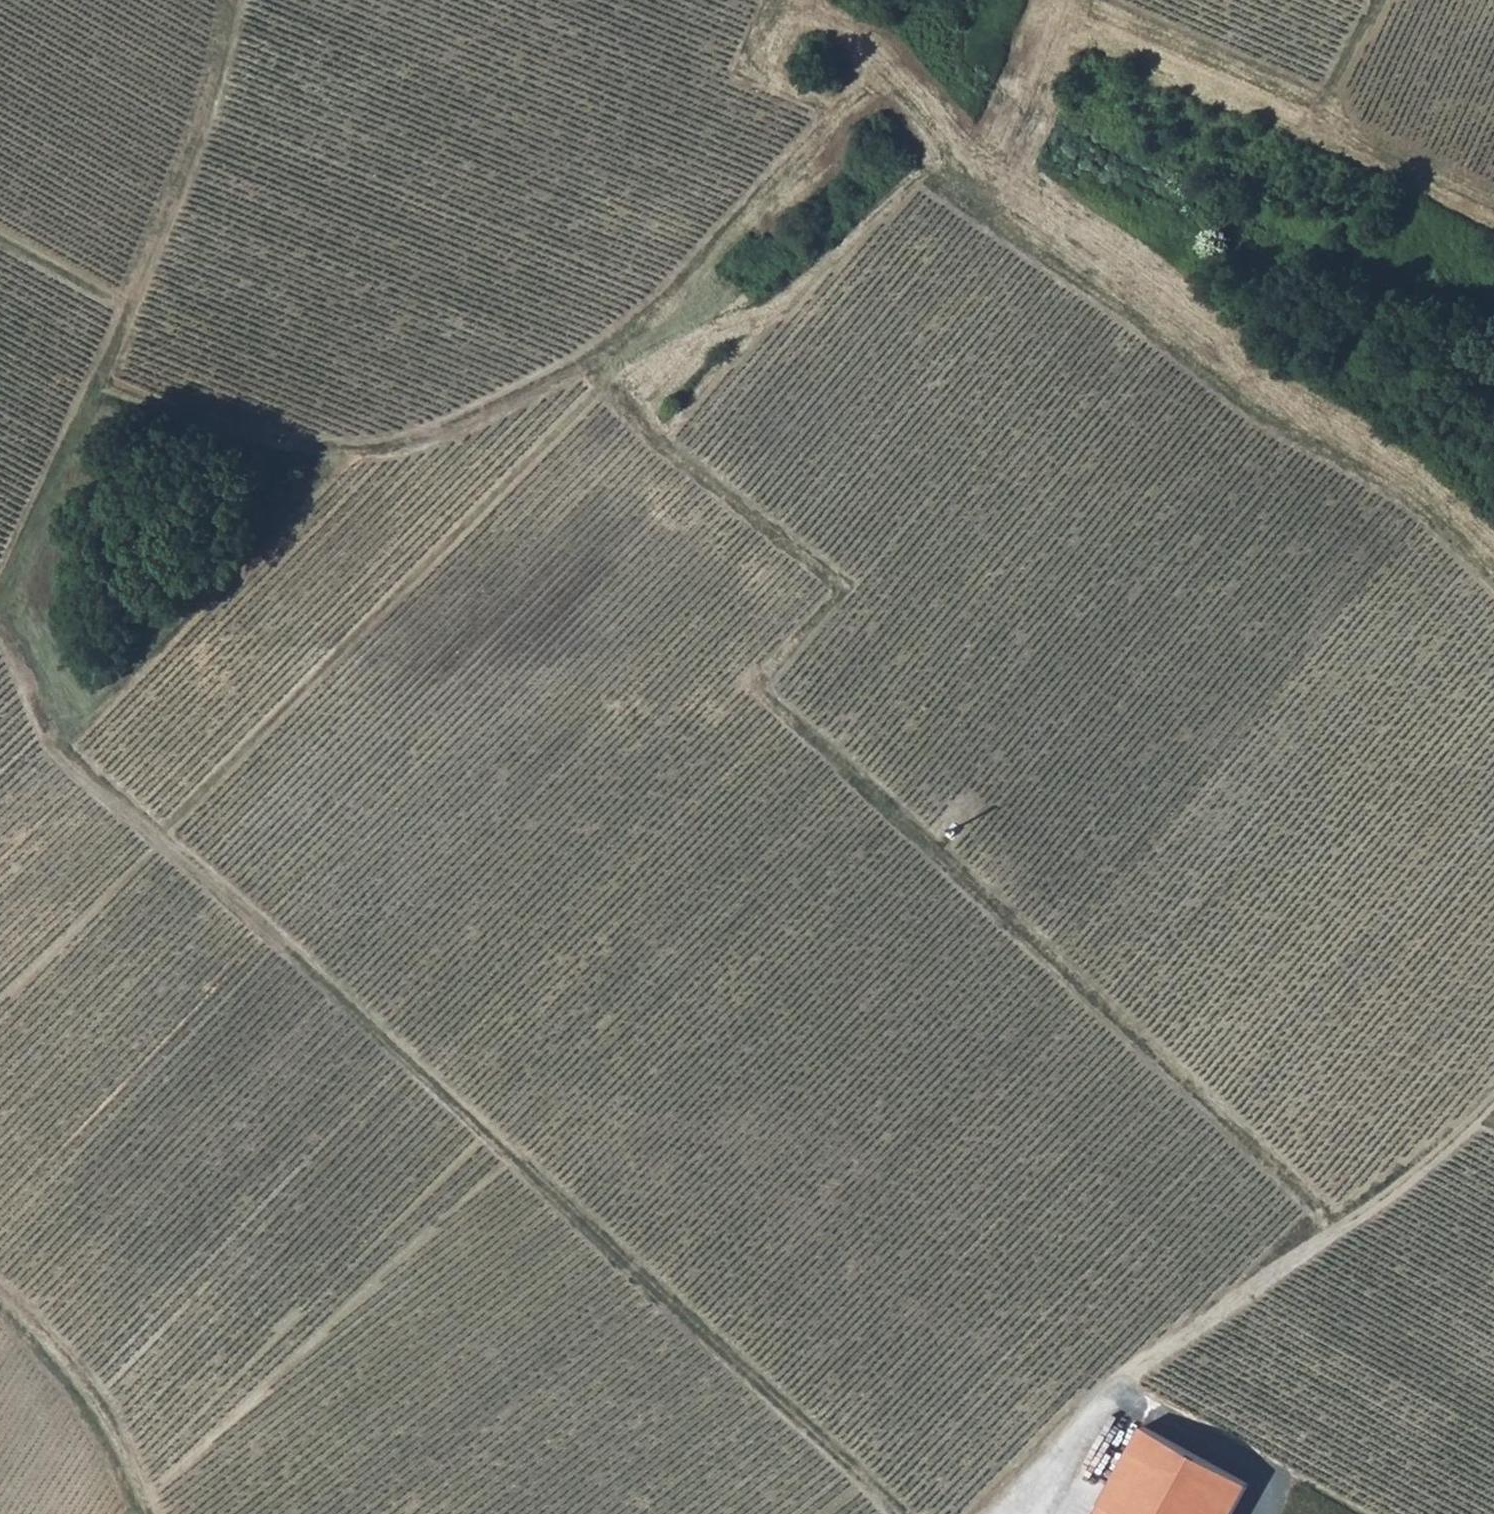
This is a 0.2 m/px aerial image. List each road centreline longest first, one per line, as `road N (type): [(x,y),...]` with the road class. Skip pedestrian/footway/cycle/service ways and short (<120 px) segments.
road 1 (track): [(1493,1105),(1353,1222),(1141,1366),(982,1513)]
road 2 (track): [(151,1513),(68,1354),(0,1292)]

